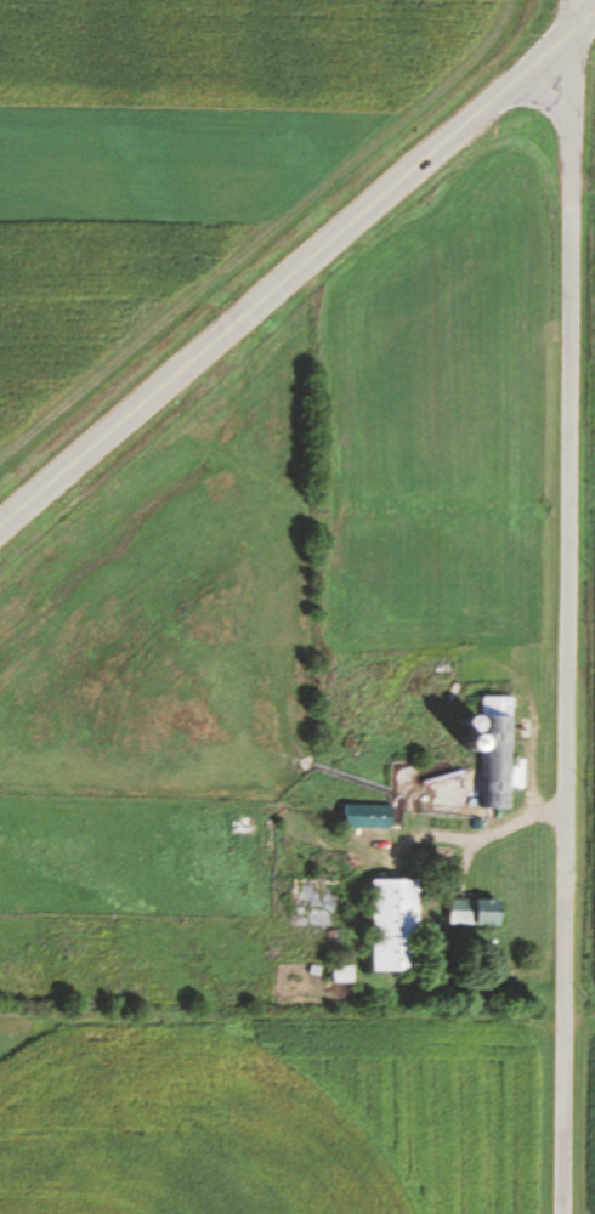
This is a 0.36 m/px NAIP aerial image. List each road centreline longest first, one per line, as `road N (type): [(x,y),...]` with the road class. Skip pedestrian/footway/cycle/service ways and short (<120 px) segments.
road 1 (residential): [(568,0),(561,1213)]
road 2 (primary): [(594,19),(0,535)]

